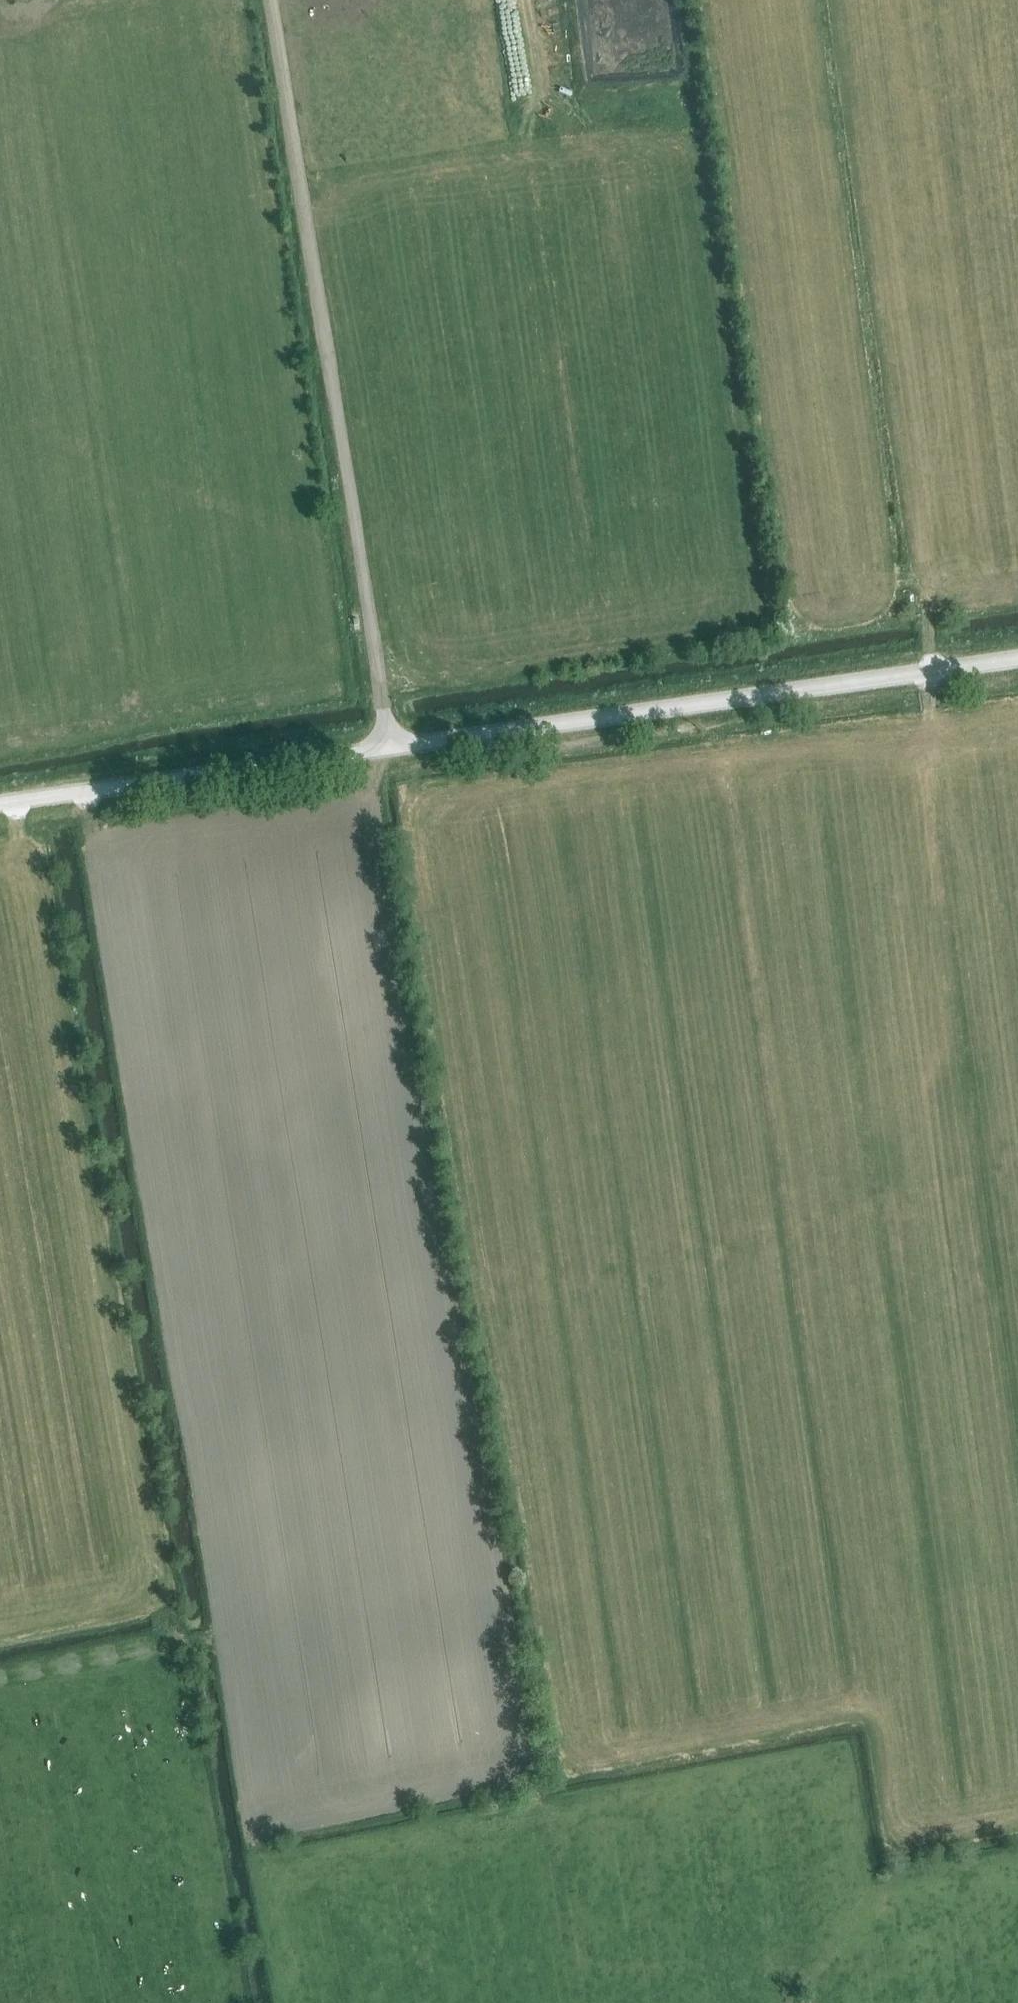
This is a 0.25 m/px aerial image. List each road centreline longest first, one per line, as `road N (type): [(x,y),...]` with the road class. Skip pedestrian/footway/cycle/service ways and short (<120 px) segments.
road 1 (unclassified): [(0,804),(1017,659)]

